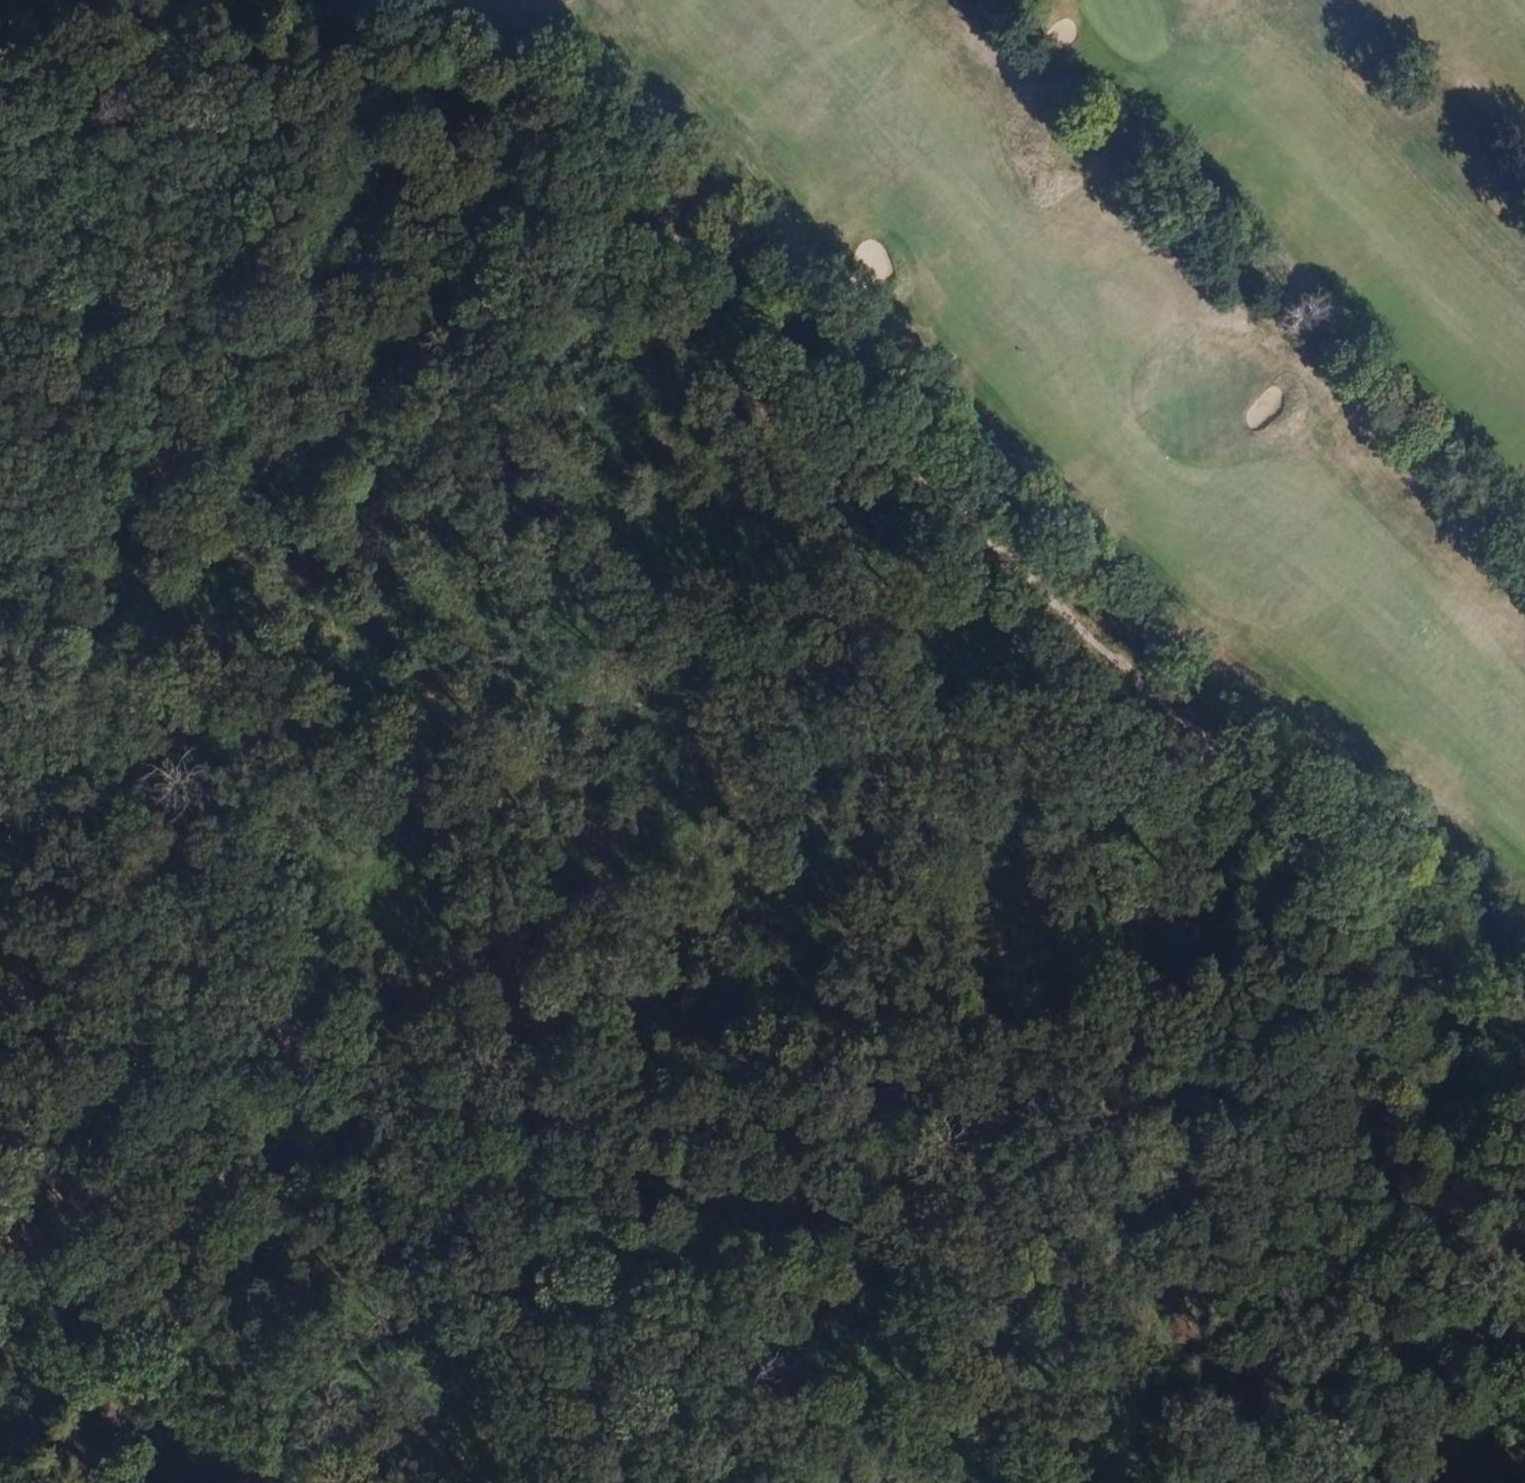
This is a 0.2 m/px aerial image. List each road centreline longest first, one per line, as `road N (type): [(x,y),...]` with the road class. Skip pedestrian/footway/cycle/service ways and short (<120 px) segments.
road 1 (track): [(0,1348),(280,1482)]

